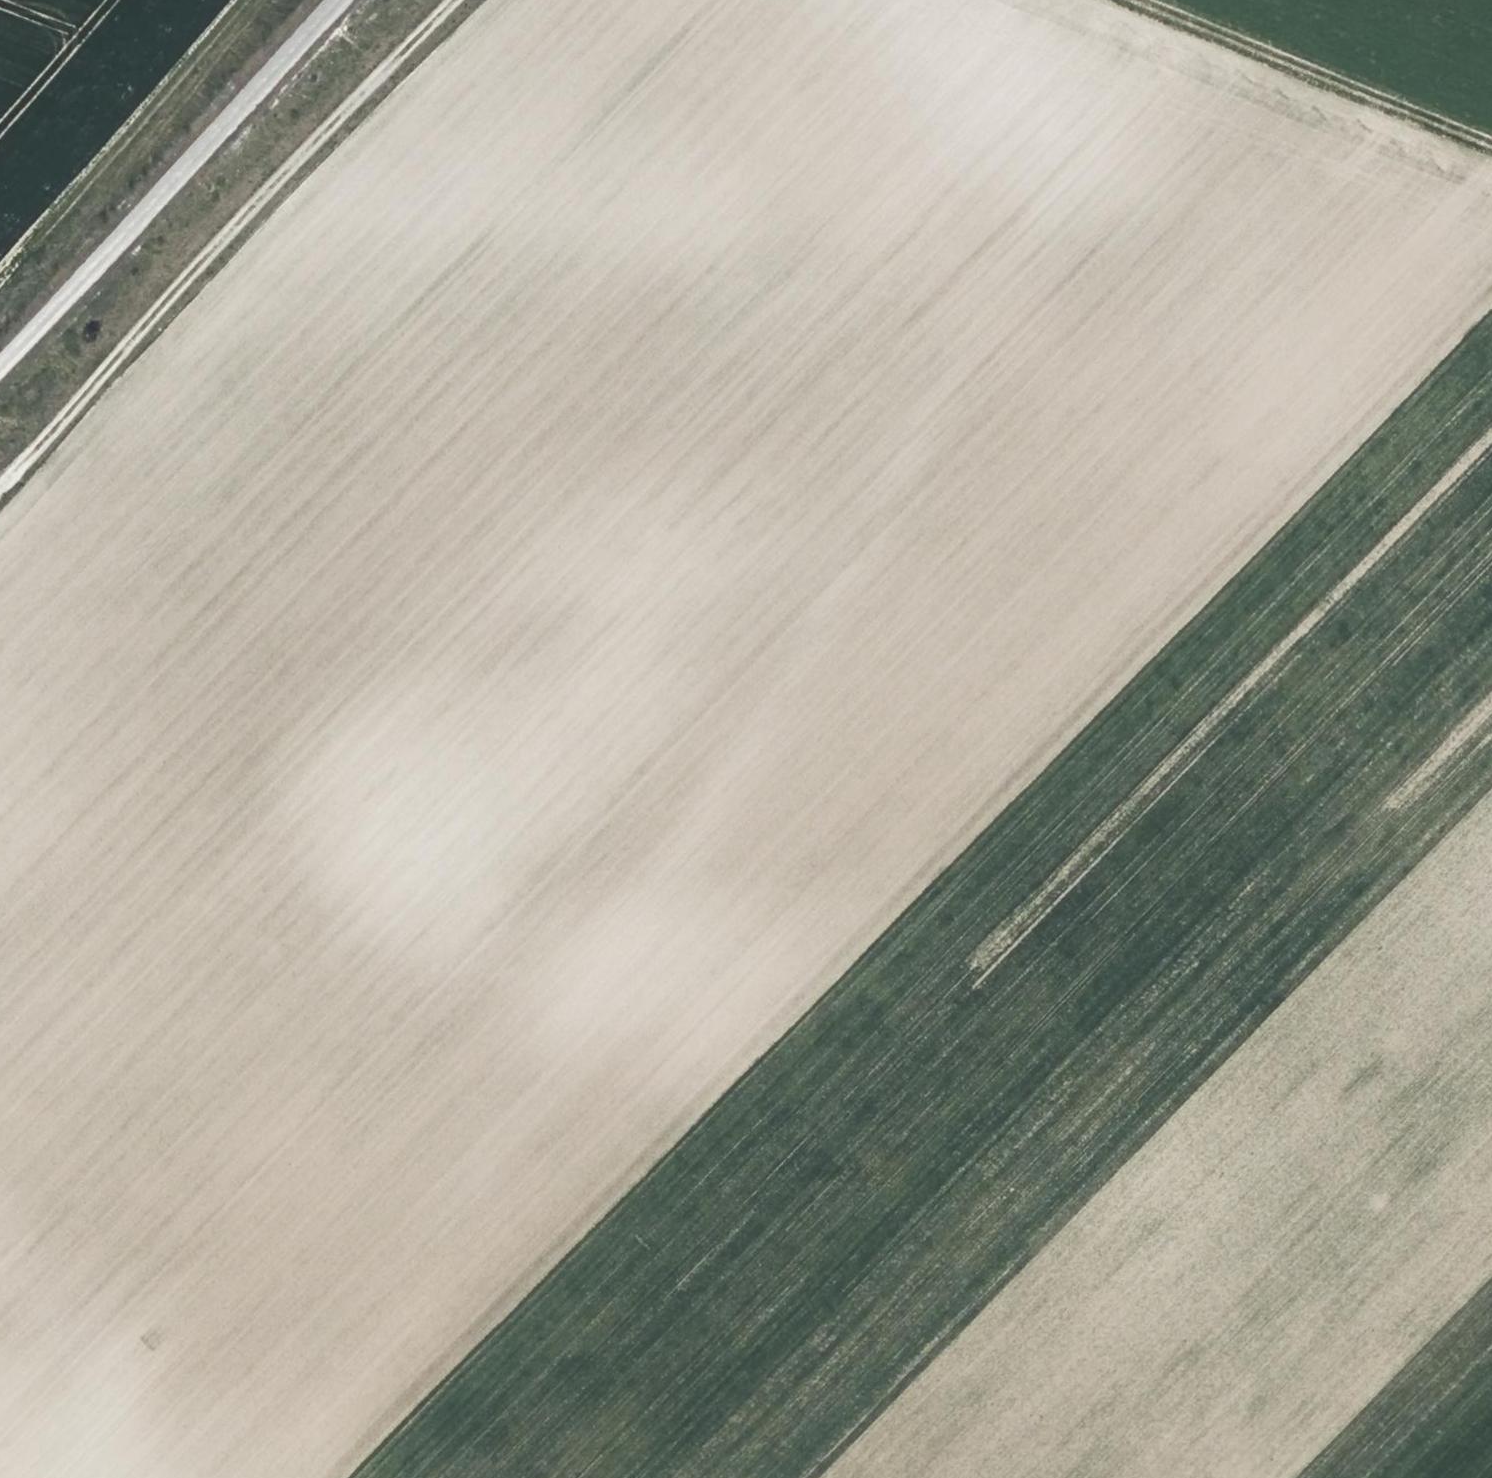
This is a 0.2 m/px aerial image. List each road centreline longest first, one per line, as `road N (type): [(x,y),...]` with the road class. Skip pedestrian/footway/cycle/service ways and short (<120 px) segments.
road 1 (unclassified): [(335,0),(0,364)]
road 2 (track): [(1491,138),(1157,0)]

